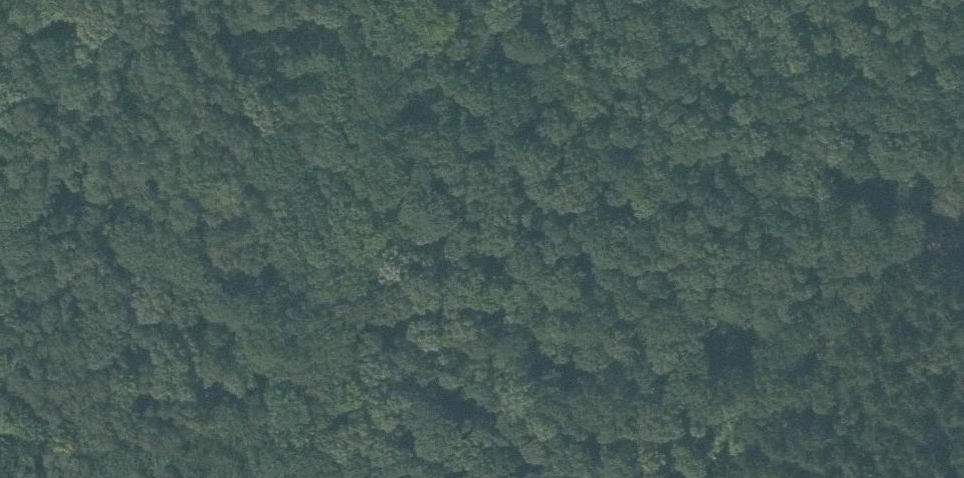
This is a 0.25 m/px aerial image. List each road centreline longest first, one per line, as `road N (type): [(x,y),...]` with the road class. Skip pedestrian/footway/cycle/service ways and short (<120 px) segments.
road 1 (track): [(697,477),(963,146)]
road 2 (track): [(0,144),(40,86),(69,0)]

